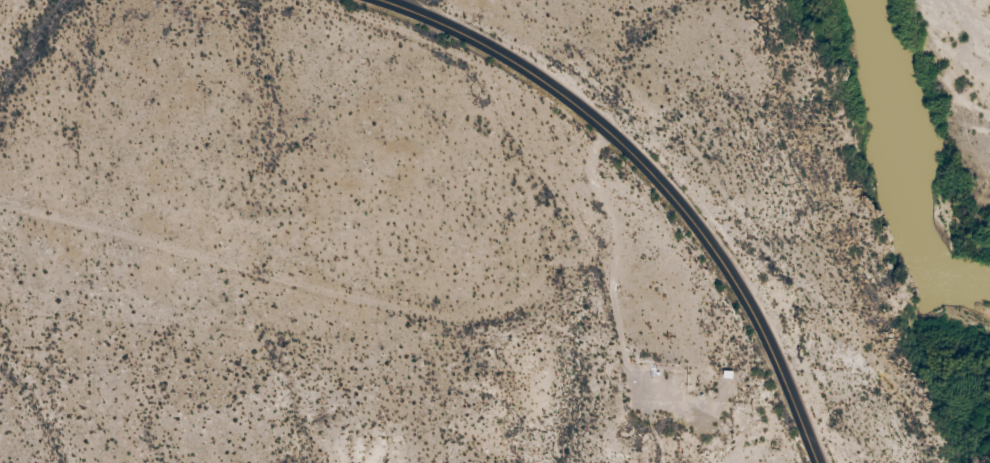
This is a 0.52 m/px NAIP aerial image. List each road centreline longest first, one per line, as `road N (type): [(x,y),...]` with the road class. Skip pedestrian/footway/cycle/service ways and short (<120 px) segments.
road 1 (secondary): [(380,0),(515,61),(618,135),(667,183),(769,329),(824,462)]
road 2 (track): [(606,462),(594,383),(550,285),(487,216),(488,93)]

